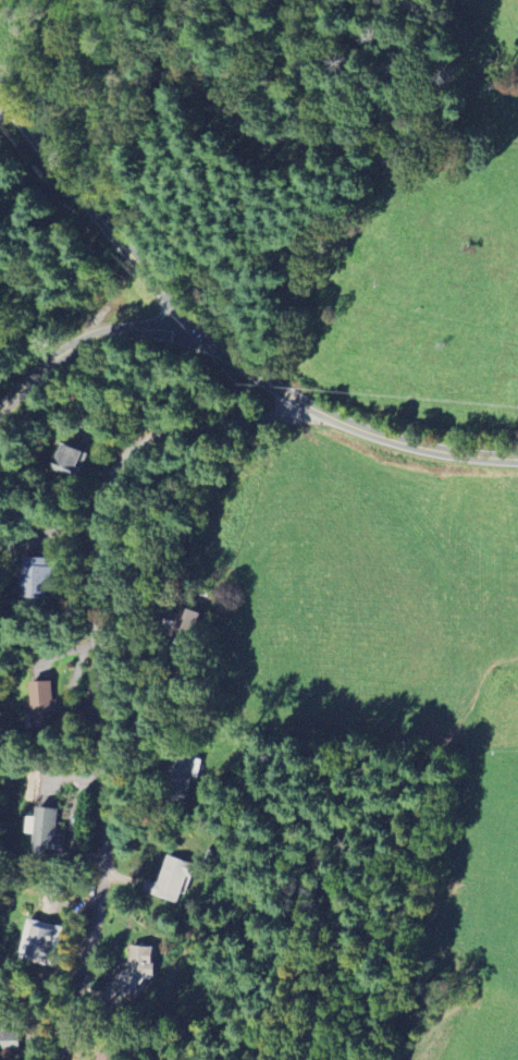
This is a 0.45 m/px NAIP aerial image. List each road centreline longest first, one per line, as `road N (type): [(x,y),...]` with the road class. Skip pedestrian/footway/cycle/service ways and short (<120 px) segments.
road 1 (residential): [(321,415),(194,428),(136,451),(109,483),(96,535),(104,873),(61,1059)]
road 2 (tertiary): [(0,95),(185,319),(242,367),(375,437),(517,461)]
road 3 (residential): [(0,407),(78,345),(185,319)]

